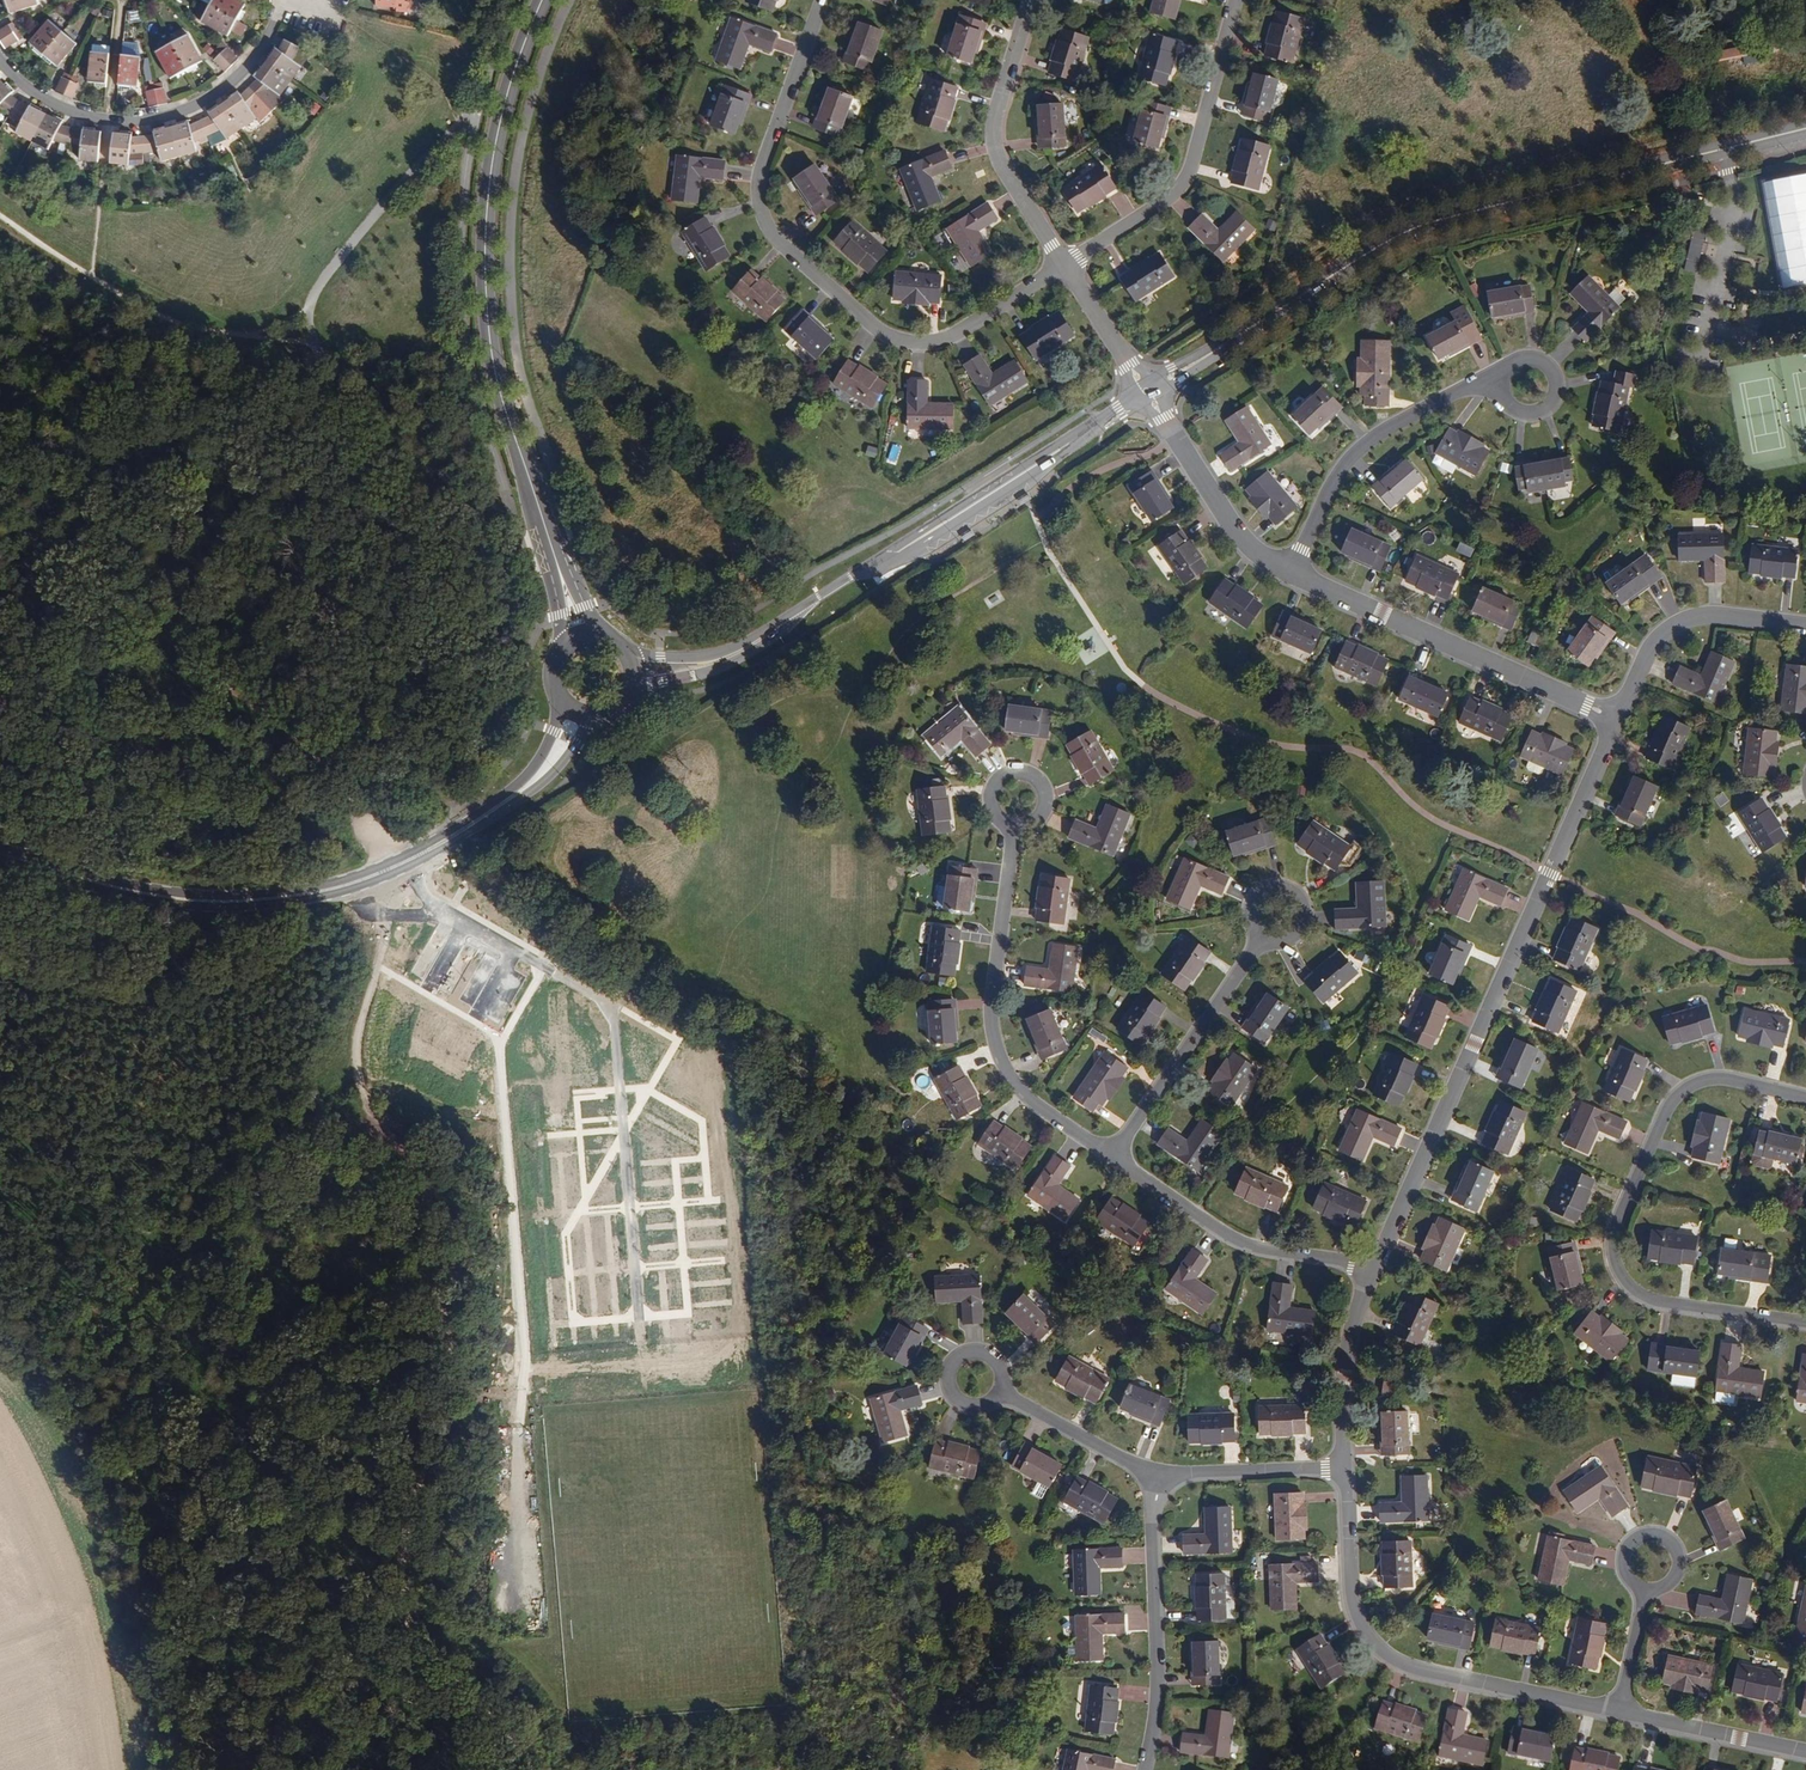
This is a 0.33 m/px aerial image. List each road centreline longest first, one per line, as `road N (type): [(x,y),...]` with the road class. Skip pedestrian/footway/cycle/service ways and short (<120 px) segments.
road 1 (track): [(528,1769),(444,1665),(421,1618),(421,1534),(452,1417),(459,1262),(408,1157),(380,1122),(356,1058),(357,1029),(383,953),(380,916)]
road 2 (tertiary): [(1805,131),(1408,231),(1150,392)]
road 3 (track): [(544,966),(499,1044),(525,1351),(517,1427),(519,1604)]
road 4 (residential): [(823,0),(761,173),(761,208),(775,239),(875,331),(915,343),(945,340),(1070,267)]
road 5 (residential): [(1618,720),(1374,1264)]
road 6 (secondary): [(538,0),(501,94),(480,218),(485,353),(537,517)]
road 7 (residential): [(1805,1097),(1726,1078),(1701,1081),(1673,1103),(1612,1237),(1613,1264),(1655,1302),(1805,1324)]
road 8 (track): [(376,828),(353,784),(123,571),(0,514)]
road 9 (tertiary): [(1150,392),(740,651)]
road 10 (residential): [(1348,1468),(1351,1606),(1401,1663),(1618,1710)]
road 11 (residential): [(1110,1154),(1024,1097),(991,1033),(1015,828)]
road 12 (secondary): [(0,856),(133,893),(205,903),(306,897),(368,877)]
road 13 (residential): [(0,59),(45,97),(72,108),(150,117),(239,73),(275,17),(307,0)]
road 14 (residential): [(1291,572),(1618,720)]
road 15 (residential): [(1235,0),(1188,174),(1162,203),(1070,267)]
road 16 (residential): [(1291,572),(1358,449),(1471,386),(1500,388)]
road 17 (residential): [(1031,0),(993,119),(994,144),(1070,267)]
road 18 (residential): [(1374,1264),(1237,1241),(1110,1154)]
road 19 (residential): [(1151,1480),(1159,1685),(1143,1769)]
road 20 (residential): [(1110,1154),(1263,937)]
road 21 (residential): [(1805,625),(1713,613),(1674,623),(1656,640),(1618,720)]
road 22 (residential): [(1150,392),(1247,545),(1291,572)]
road 23 (residential): [(1374,1264),(1346,1376),(1348,1468)]
road 24 (residential): [(1348,1468),(1151,1480)]
road 25 (residential): [(1618,1710),(1805,1751)]
road 26 (residential): [(1151,1480),(1001,1394)]
road 27 (secondary): [(487,815),(545,779),(600,718)]
road 28 (residential): [(1500,388),(1509,406),(1527,414),(1546,408),(1557,392),(1544,359),(1509,363)]
road 29 (residential): [(1070,267),(1150,392)]
road 30 (secondary): [(612,634),(592,620),(537,517)]
road 31 (secondary): [(560,701),(540,757),(487,815)]
road 32 (secondary): [(487,815),(440,847),(368,877)]
road 33 (secondary): [(537,517),(566,641)]
road 34 (residential): [(1618,1710),(1646,1590)]

